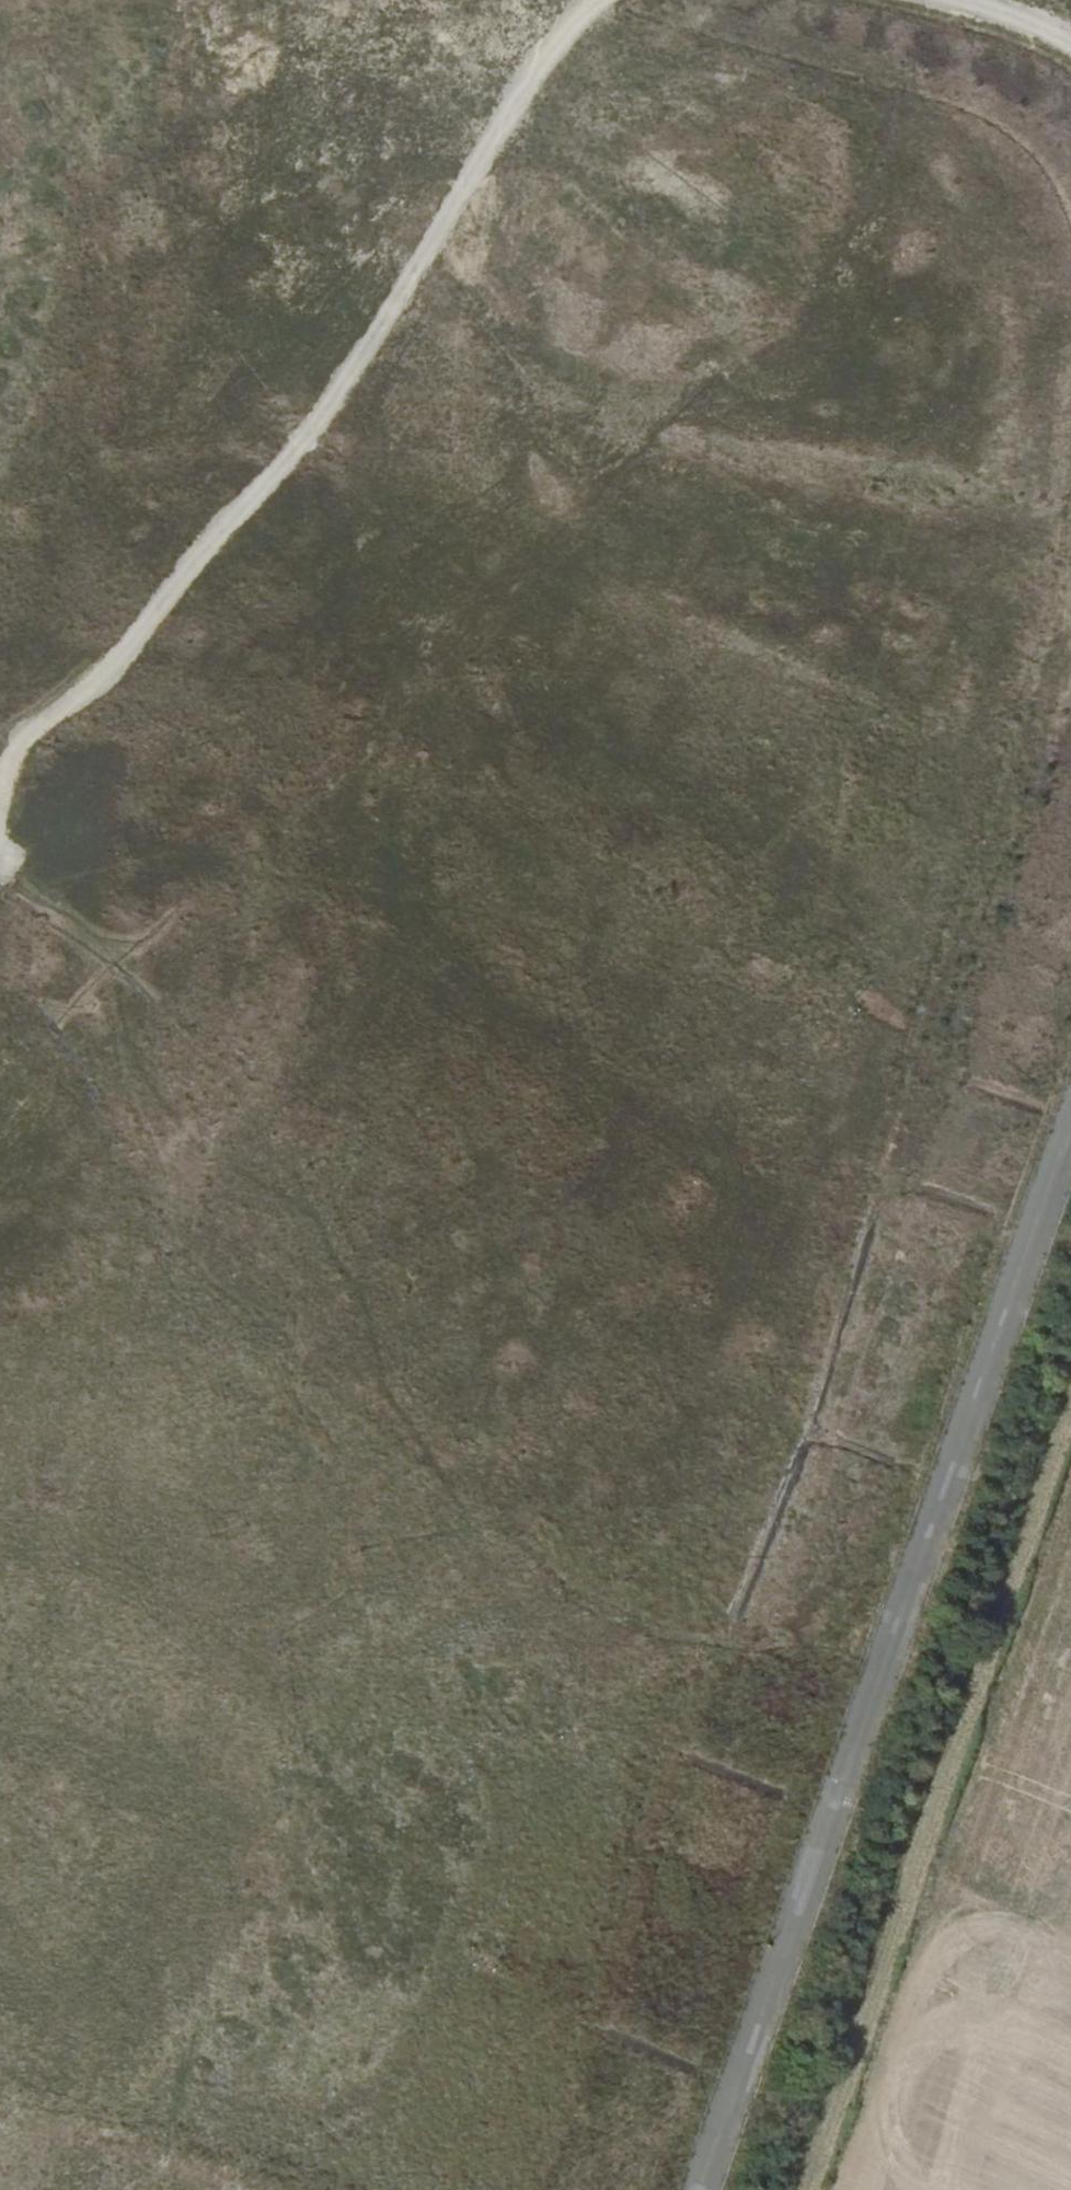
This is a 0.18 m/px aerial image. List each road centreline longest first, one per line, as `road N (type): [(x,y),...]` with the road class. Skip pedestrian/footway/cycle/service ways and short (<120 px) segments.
road 1 (track): [(485,2035),(438,1945),(511,1800),(458,1734),(260,1696),(182,1598),(63,1563),(0,1572)]
road 2 (track): [(0,727),(96,752),(315,850),(442,987),(511,1031),(694,1072)]
road 3 (track): [(0,2131),(168,2152),(259,2189)]

